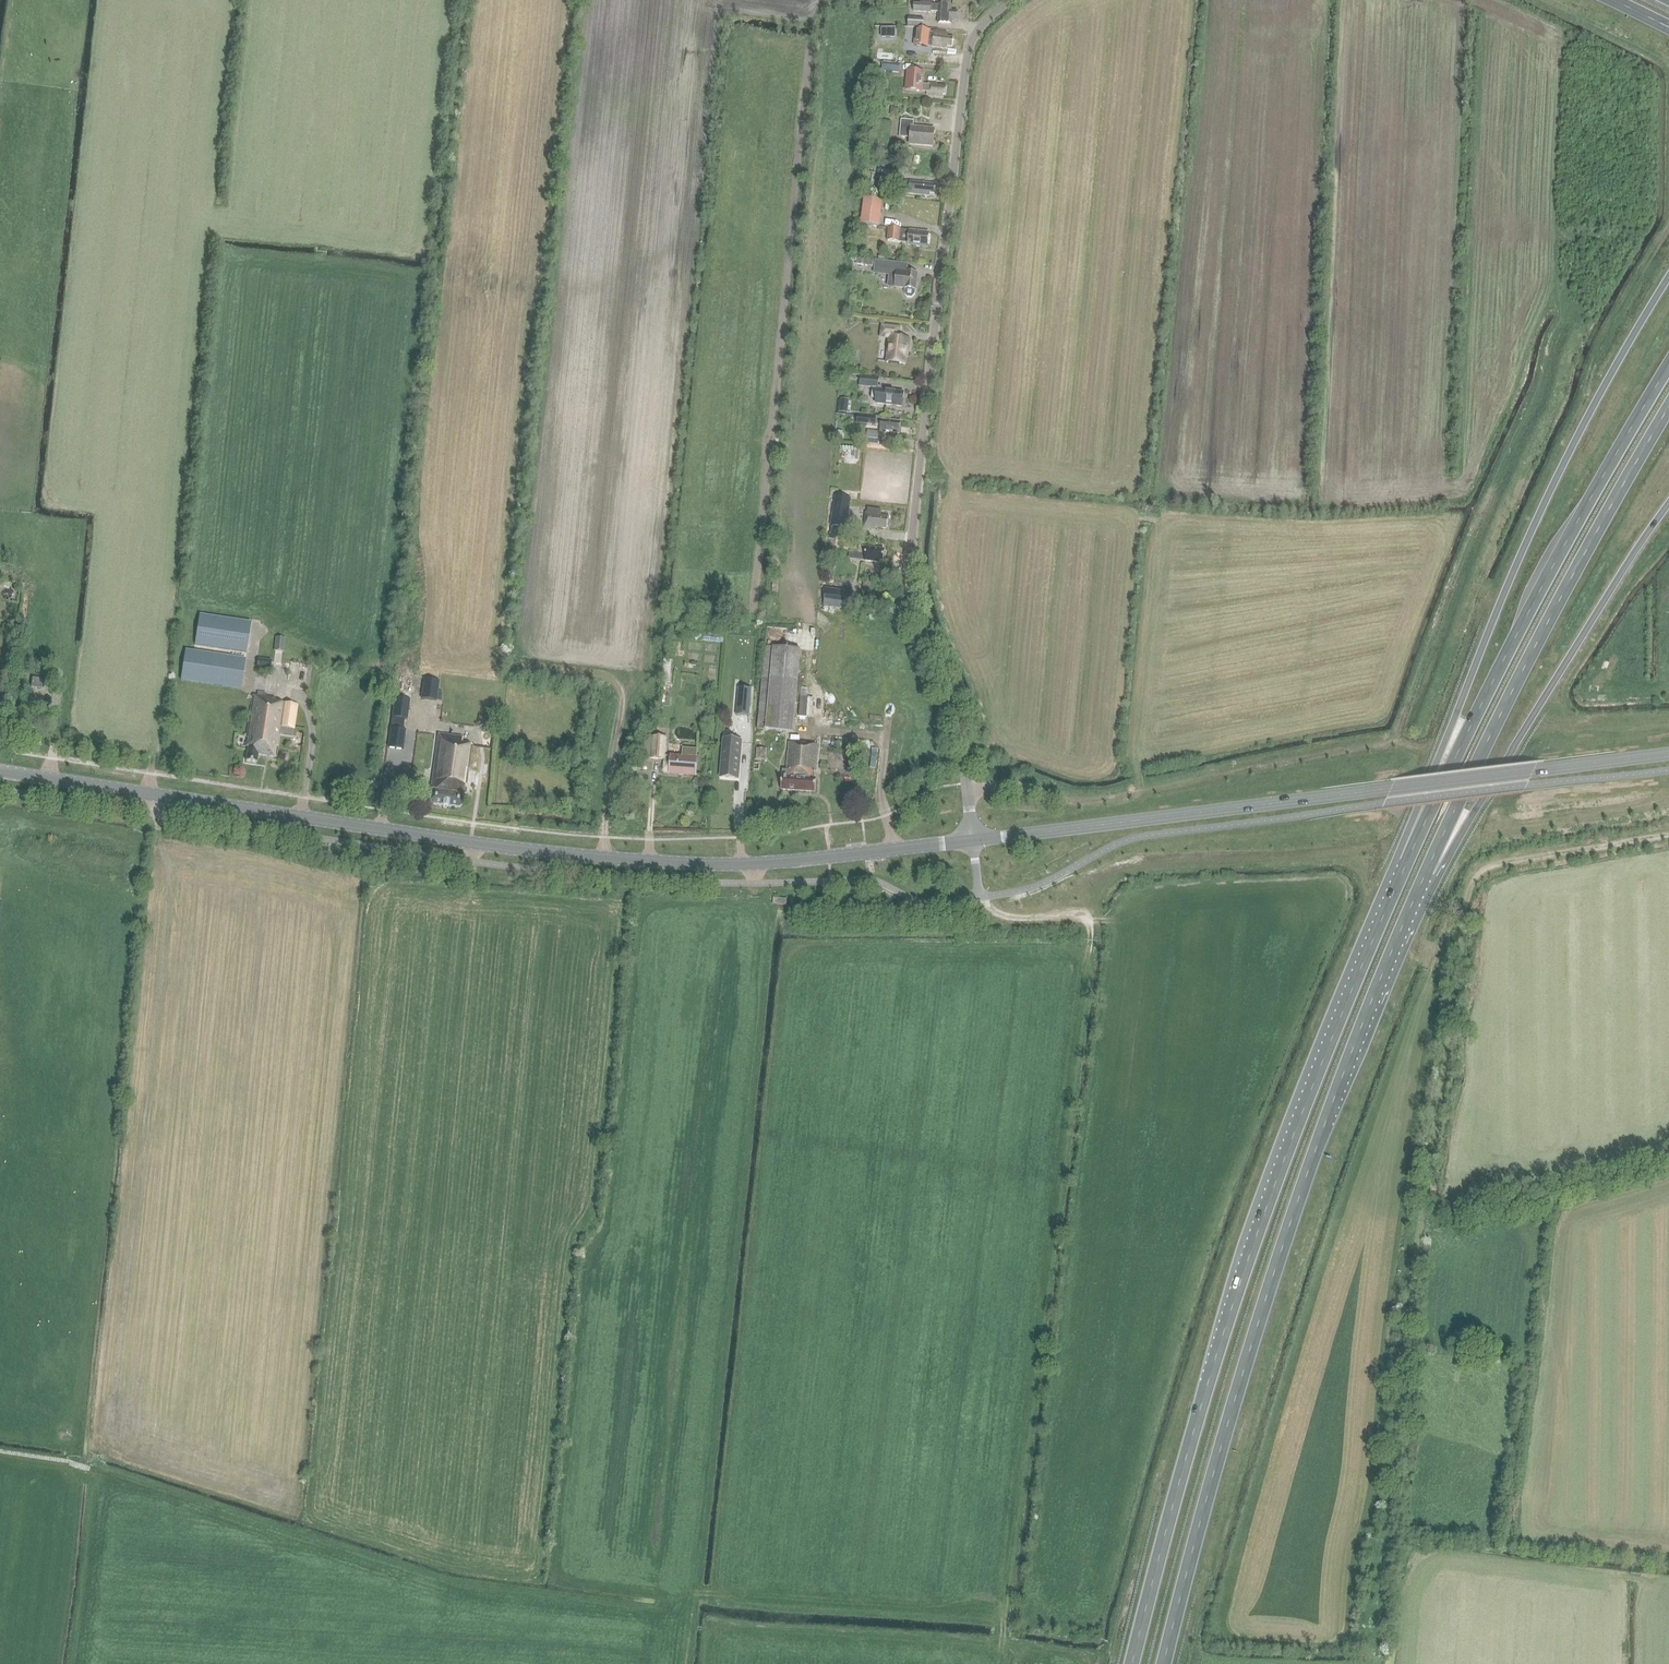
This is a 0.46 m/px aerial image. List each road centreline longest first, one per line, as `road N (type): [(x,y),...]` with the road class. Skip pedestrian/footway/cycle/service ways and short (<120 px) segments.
road 1 (tertiary): [(0,771),(633,860),(764,863),(973,841)]
road 2 (trunk): [(1408,860),(1253,1248),(1198,1413),(1132,1663)]
road 3 (trunk): [(1164,1663),(1278,1261),(1425,875)]
road 4 (unclassified): [(968,790),(954,706),(917,612),(911,555),(966,62),(981,25),(1011,0)]
road 5 (tertiary): [(973,841),(1668,754)]
road 6 (trunk): [(1668,278),(1526,541),(1408,860)]
road 7 (trunk): [(1668,366),(1528,612),(1408,860)]
road 8 (trunk): [(1425,875),(1547,623),(1668,407)]
road 9 (trunk): [(1425,875),(1474,812),(1668,503)]

